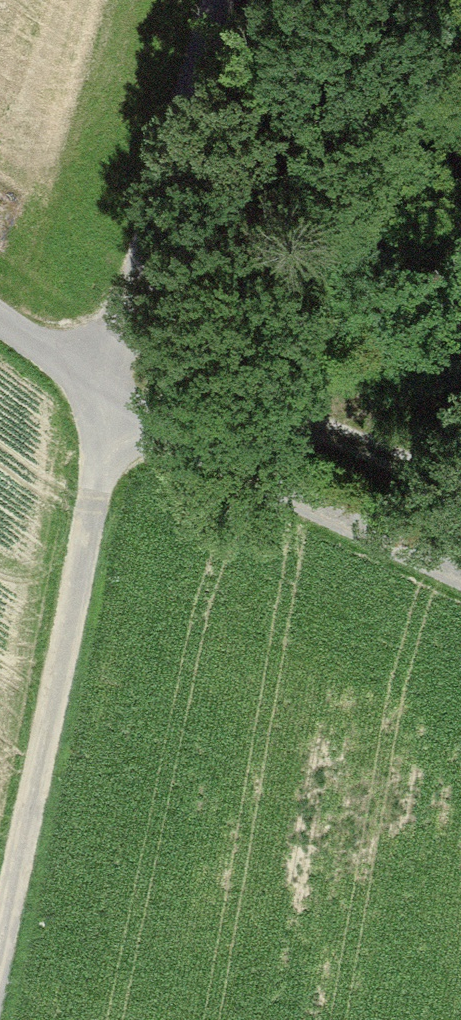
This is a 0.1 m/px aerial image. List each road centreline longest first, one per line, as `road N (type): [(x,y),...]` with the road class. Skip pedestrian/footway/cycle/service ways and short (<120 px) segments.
road 1 (track): [(0,323),(112,410),(0,974)]
road 2 (track): [(228,0),(112,410)]
road 3 (track): [(460,576),(112,410)]

